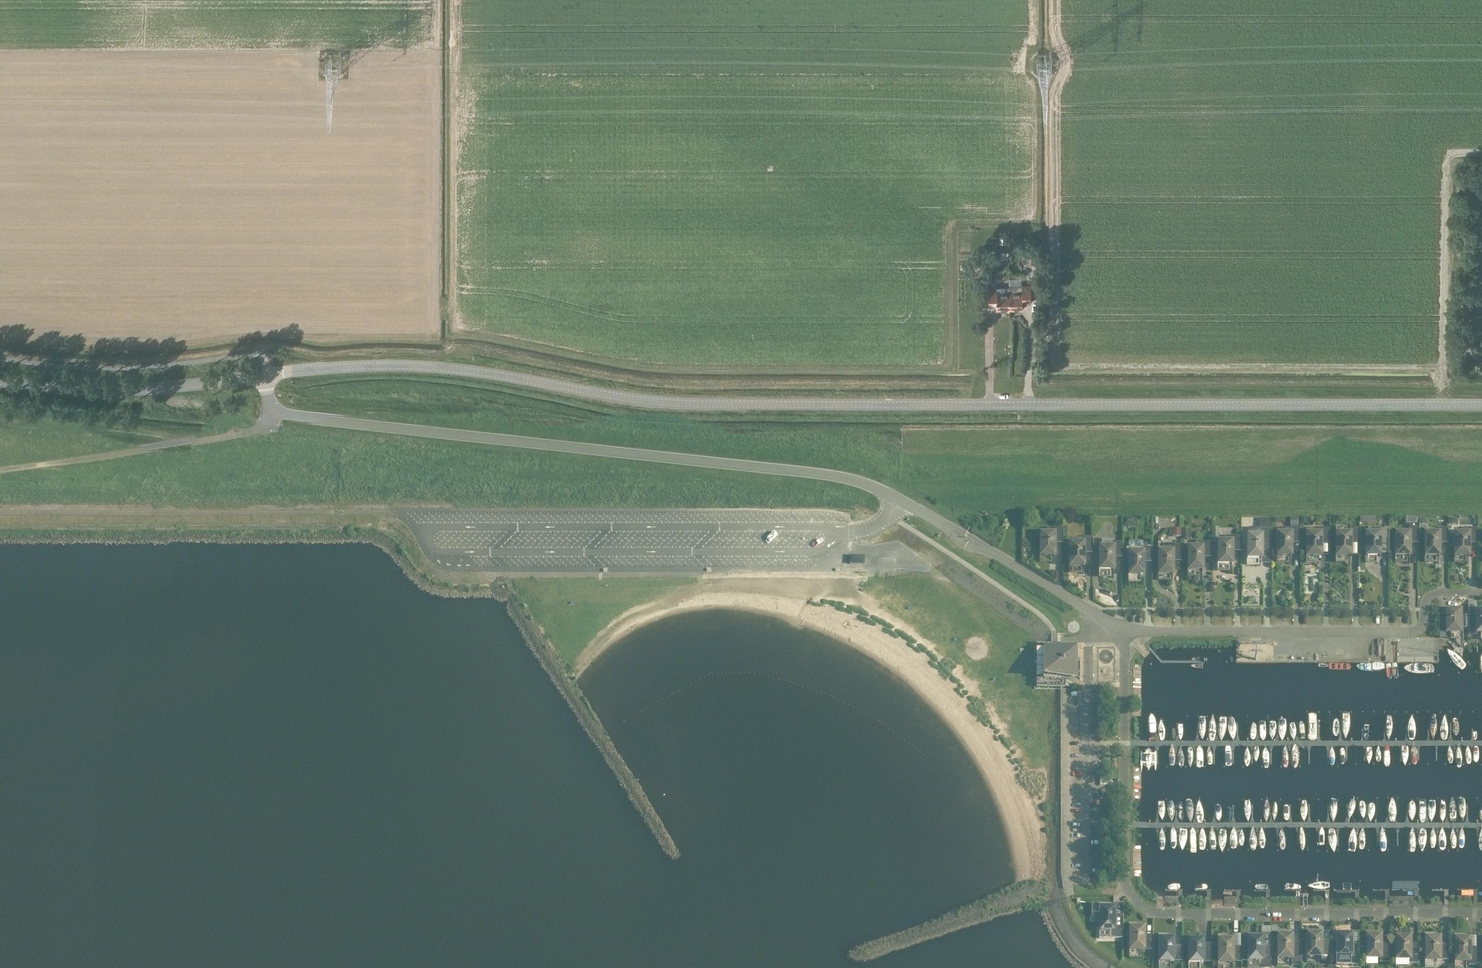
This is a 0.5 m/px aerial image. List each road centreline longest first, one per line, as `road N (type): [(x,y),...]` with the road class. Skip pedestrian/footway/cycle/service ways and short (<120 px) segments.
road 1 (unclassified): [(1481,405),(695,404),(421,367),(264,375)]
road 2 (unclassified): [(898,497),(819,472),(270,412)]
road 3 (residential): [(1124,629),(1124,876),(1139,902),(1160,911),(1481,911)]
road 4 (residential): [(1124,629),(1409,631),(1423,622),(1431,592),(1481,590)]
road 5 (unclassified): [(0,468),(248,430),(264,426),(270,412)]
road 6 (unclassified): [(264,375),(103,392),(0,382)]

